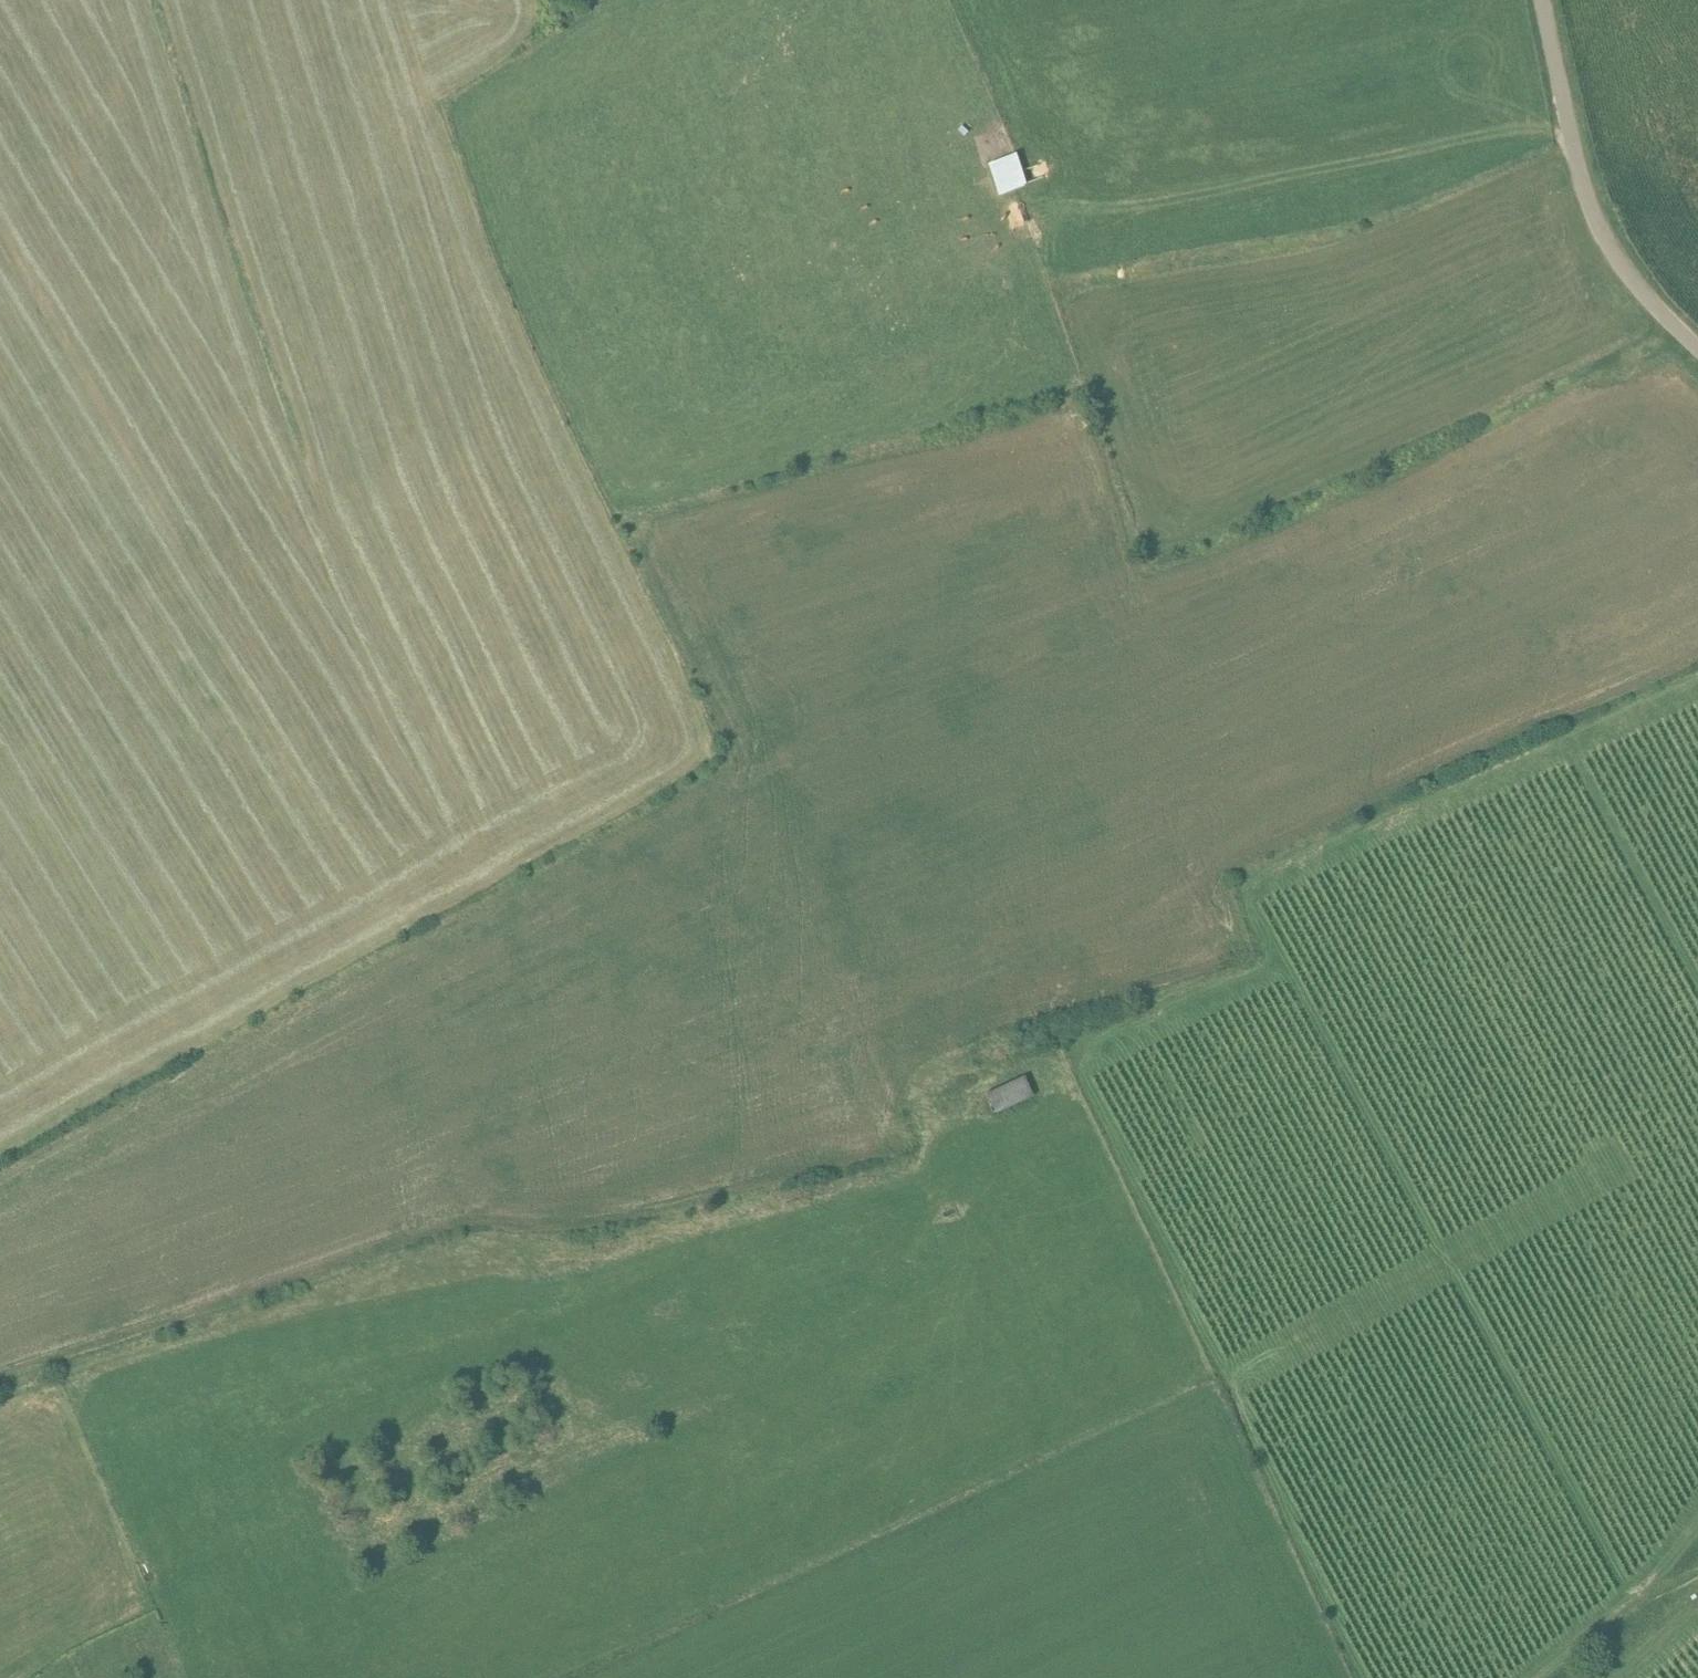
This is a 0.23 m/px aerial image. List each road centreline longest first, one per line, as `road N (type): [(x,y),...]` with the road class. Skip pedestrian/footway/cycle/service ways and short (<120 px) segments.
road 1 (unclassified): [(1697,350),(1619,259),(1591,207),(1542,0)]

